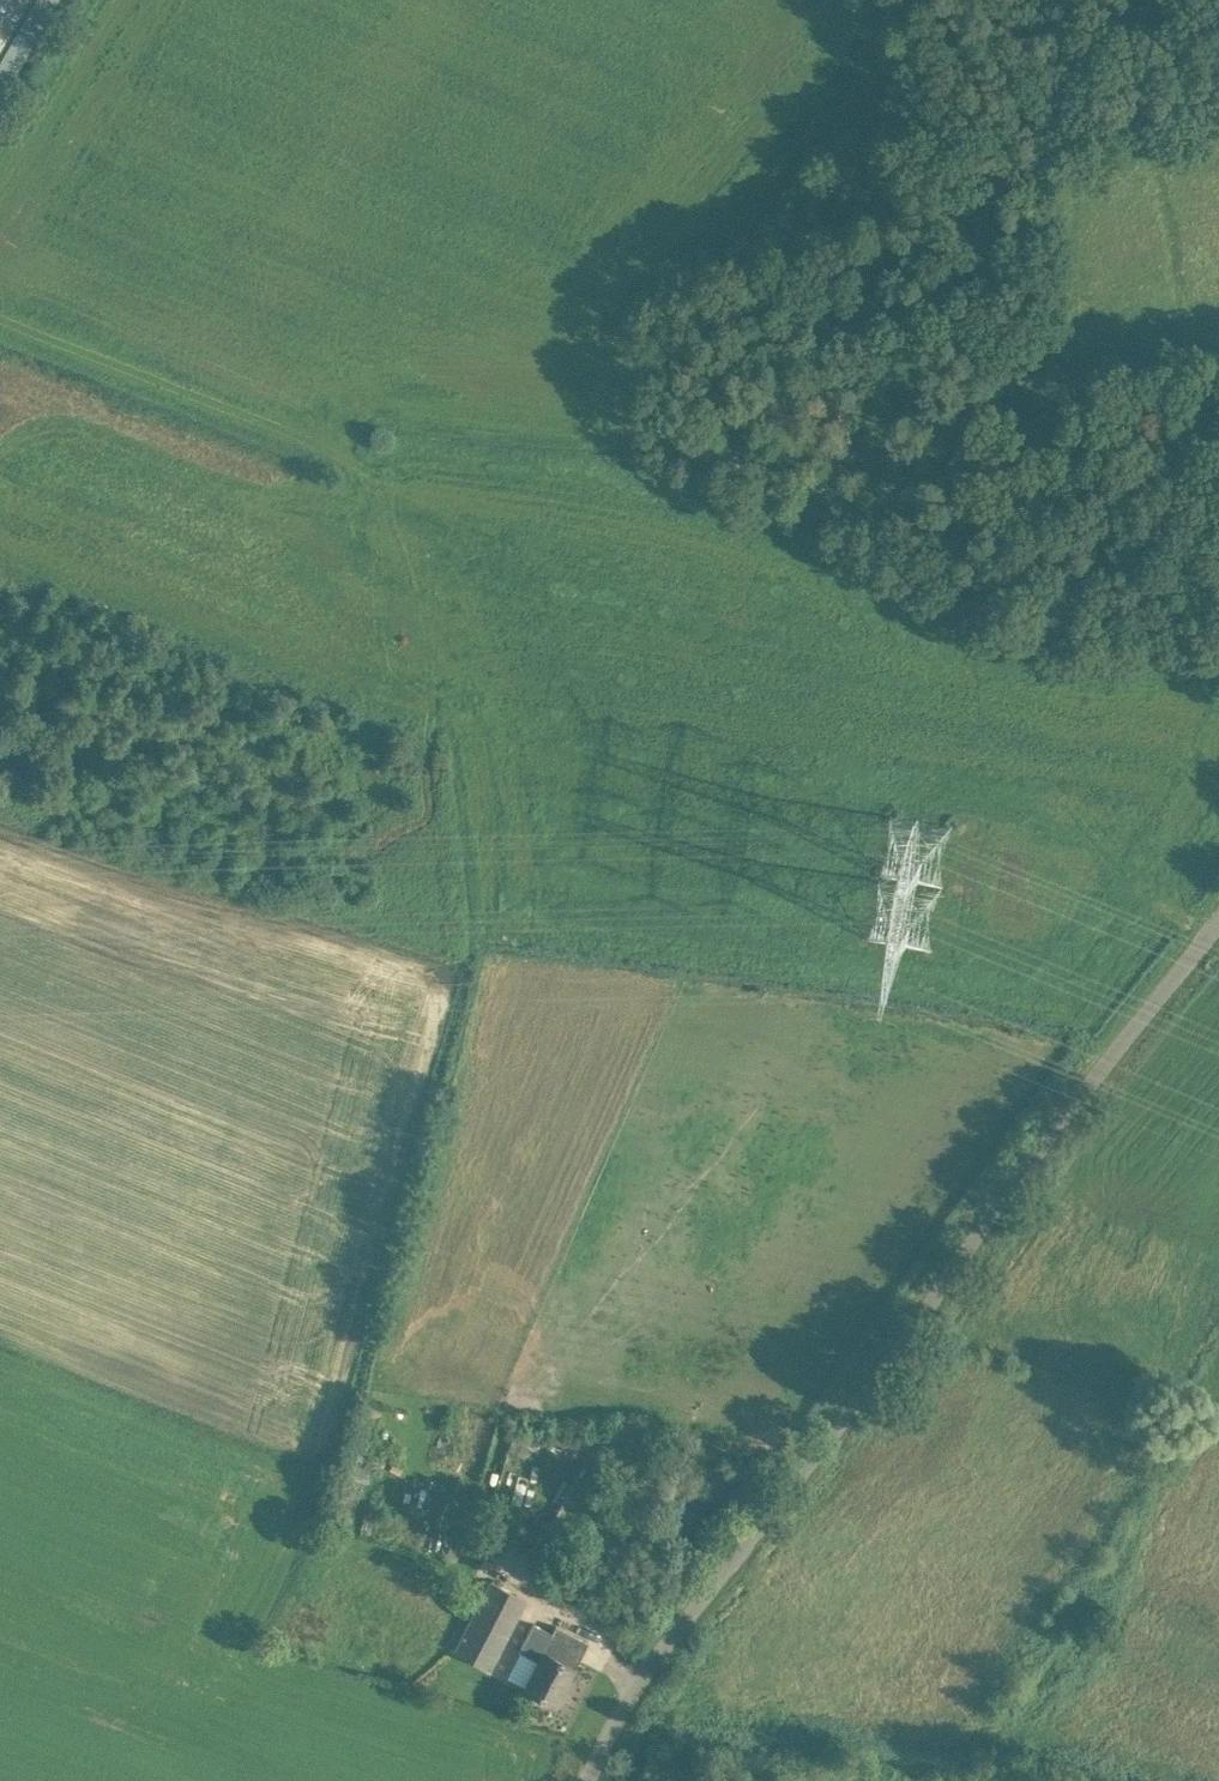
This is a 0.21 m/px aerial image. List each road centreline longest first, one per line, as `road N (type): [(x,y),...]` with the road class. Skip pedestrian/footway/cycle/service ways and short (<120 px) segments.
road 1 (unclassified): [(577,1780),(629,1678),(796,1486),(1006,1188),(1218,911)]
road 2 (track): [(1218,479),(1067,384)]

